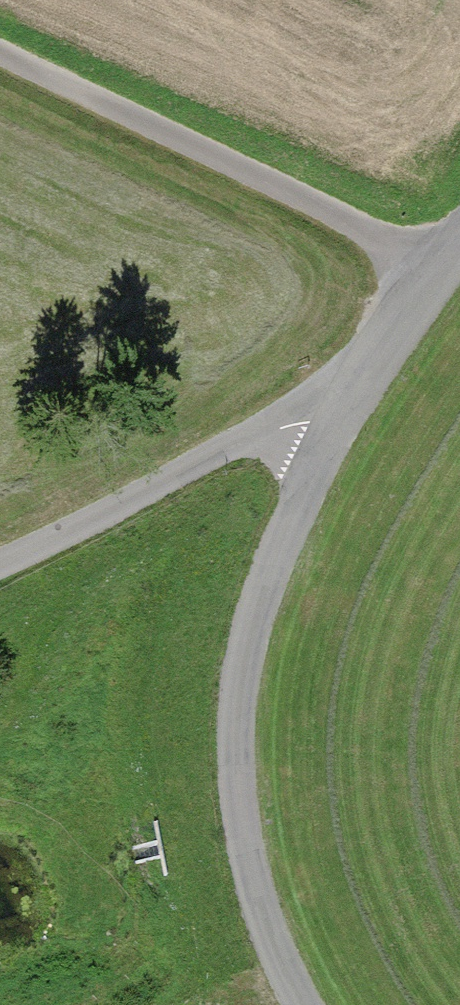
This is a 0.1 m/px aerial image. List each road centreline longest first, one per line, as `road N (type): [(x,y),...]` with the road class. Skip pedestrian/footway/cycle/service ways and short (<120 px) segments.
road 1 (residential): [(345,400),(243,629),(238,781),(276,967),(300,1004)]
road 2 (track): [(0,53),(446,265)]
road 3 (residential): [(345,400),(0,560)]
road 4 (residential): [(459,244),(345,400)]

